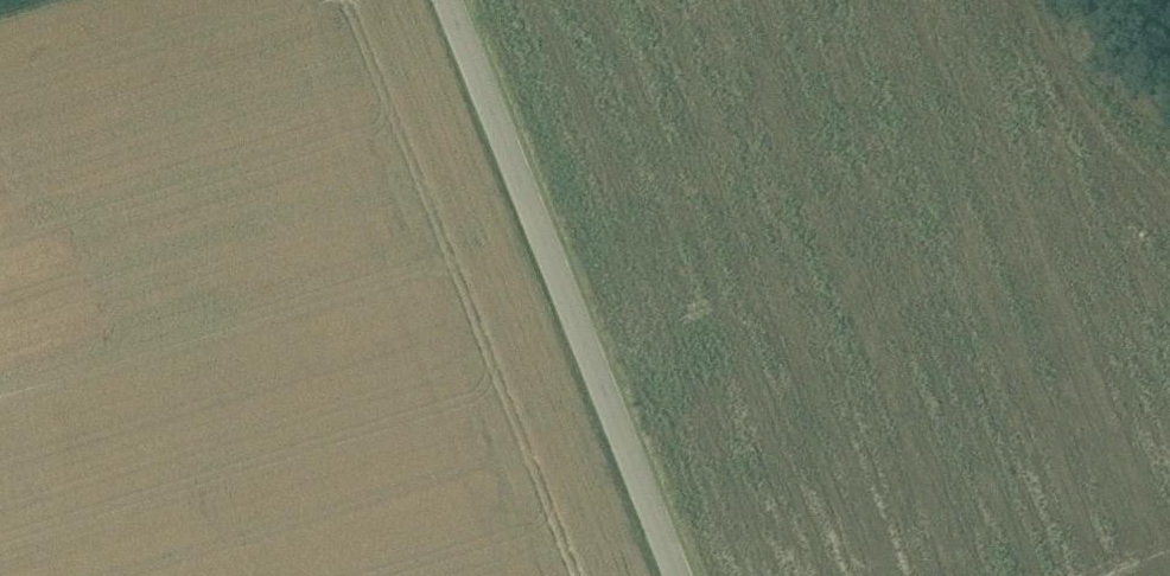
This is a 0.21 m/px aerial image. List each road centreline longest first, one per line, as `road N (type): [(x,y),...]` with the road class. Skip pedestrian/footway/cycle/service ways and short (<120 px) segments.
road 1 (unclassified): [(675,575),(447,0)]
road 2 (residential): [(838,575),(1169,442)]
road 3 (residential): [(1169,397),(956,174)]
road 4 (residential): [(956,174),(772,275),(750,221)]
road 5 (residential): [(956,174),(867,0)]

